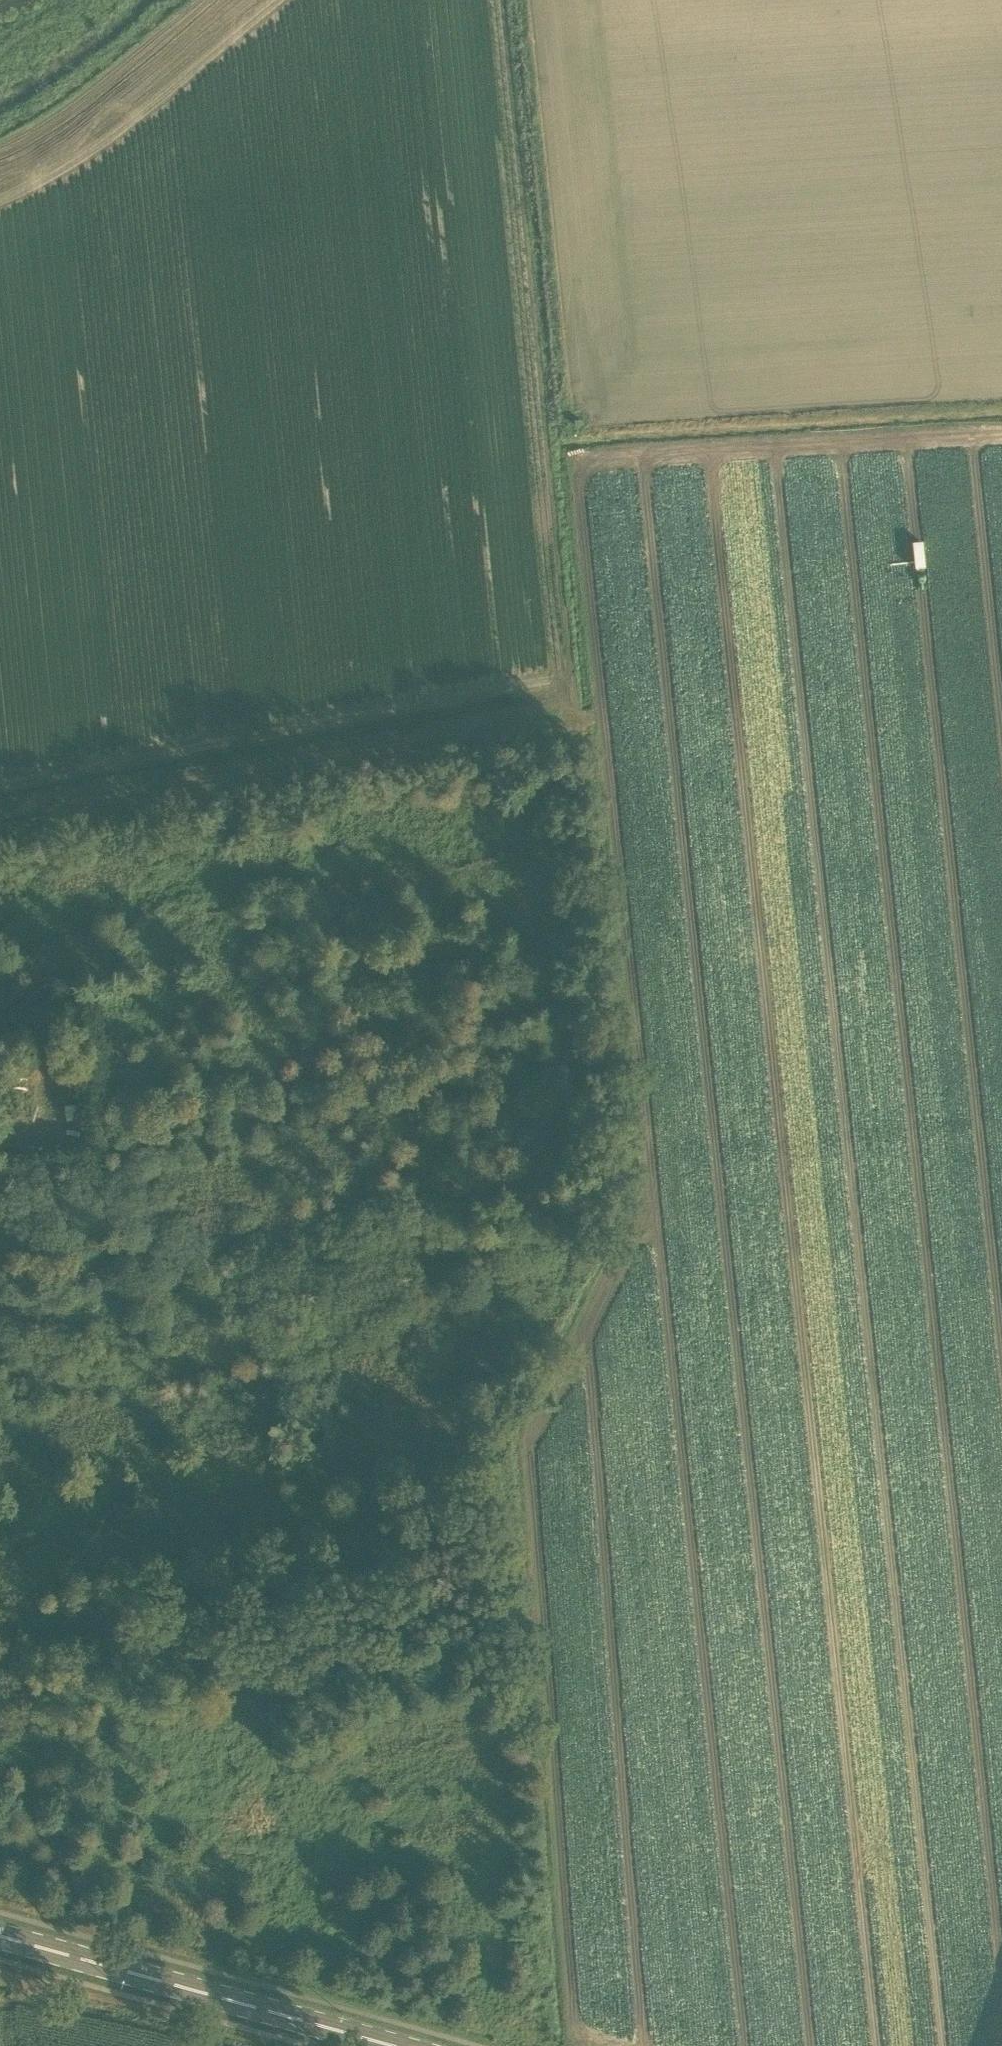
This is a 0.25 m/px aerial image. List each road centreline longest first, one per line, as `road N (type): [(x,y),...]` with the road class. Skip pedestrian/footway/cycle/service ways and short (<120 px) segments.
road 1 (primary): [(389,2045),(0,1936)]

